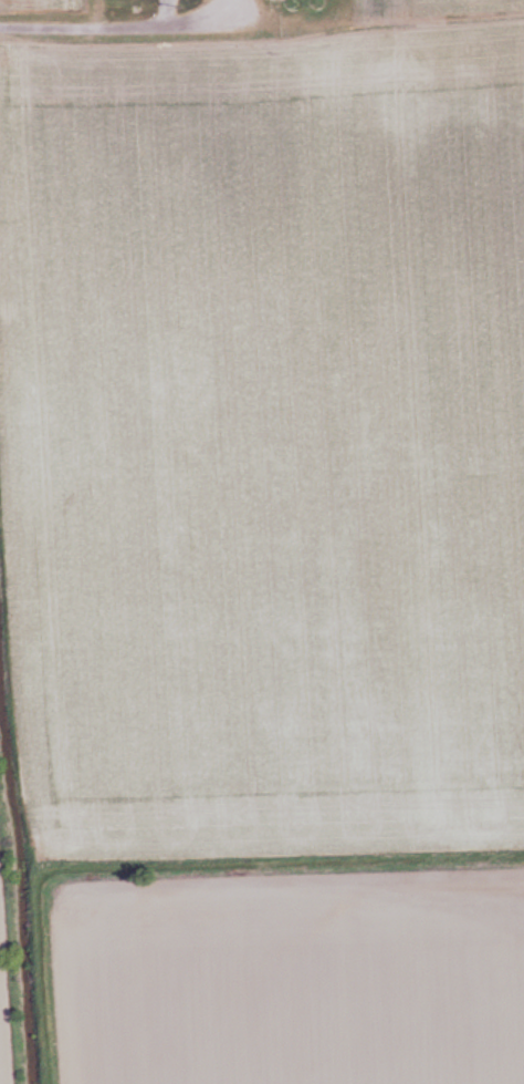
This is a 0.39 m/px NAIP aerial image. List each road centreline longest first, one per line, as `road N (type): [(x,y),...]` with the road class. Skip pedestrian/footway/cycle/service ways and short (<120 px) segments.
road 1 (residential): [(0,20),(156,18),(209,3)]

